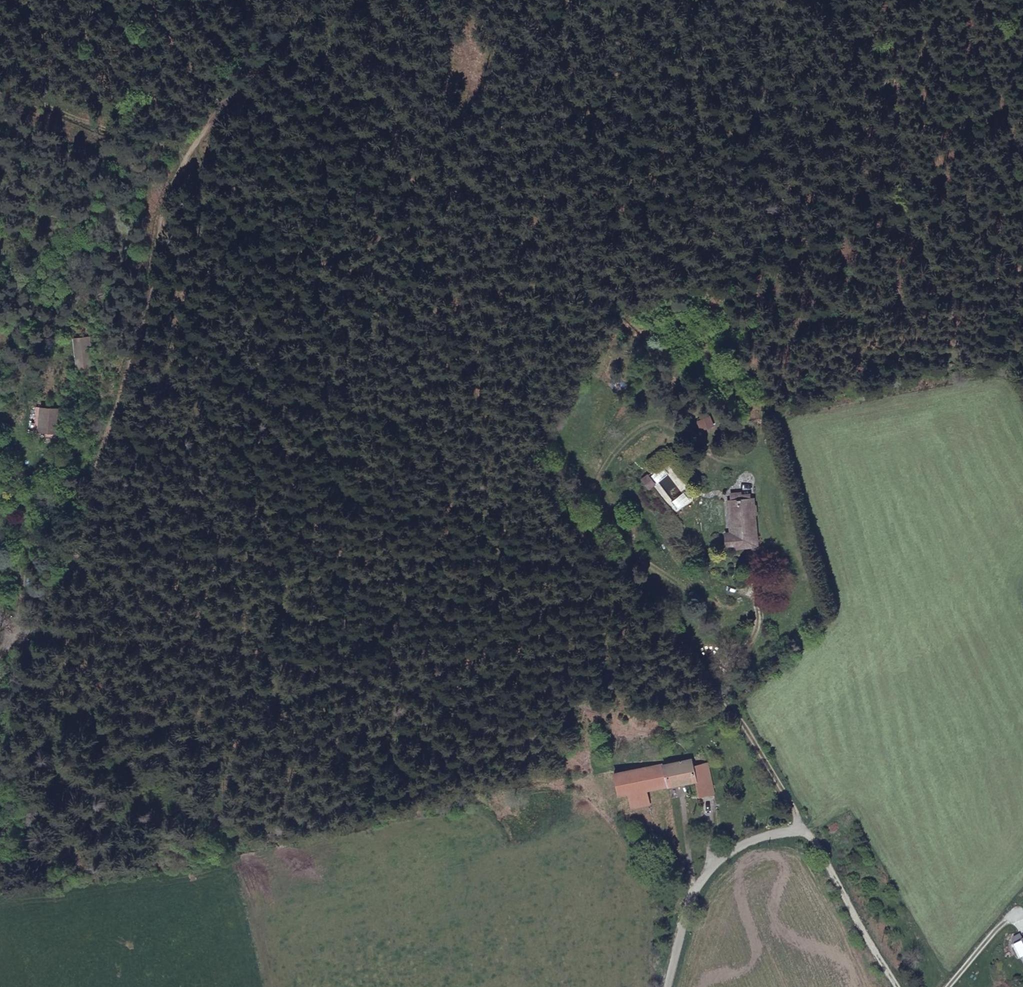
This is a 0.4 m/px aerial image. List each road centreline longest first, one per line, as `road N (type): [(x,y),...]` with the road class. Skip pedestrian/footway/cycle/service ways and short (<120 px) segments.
road 1 (track): [(310,0),(168,182),(154,282),(102,436),(88,512),(53,599),(19,635)]
road 2 (residential): [(801,822),(756,834),(713,863),(666,986)]
road 3 (track): [(901,986),(801,822)]

